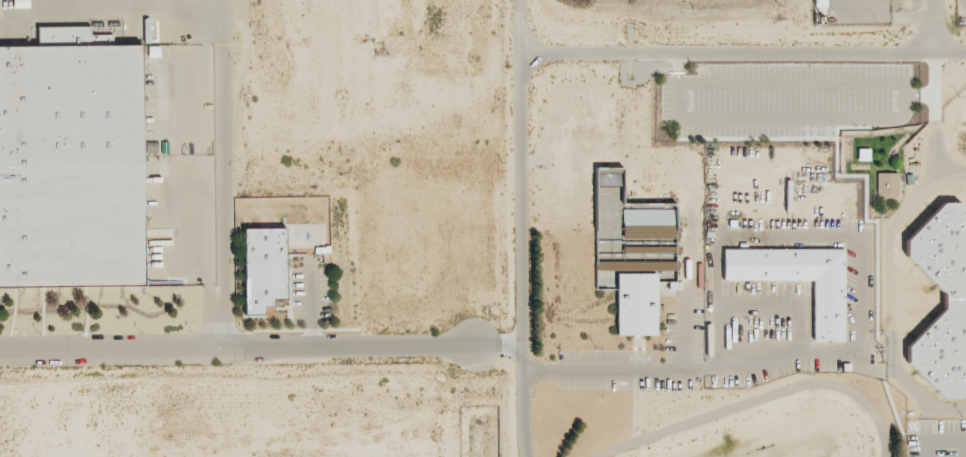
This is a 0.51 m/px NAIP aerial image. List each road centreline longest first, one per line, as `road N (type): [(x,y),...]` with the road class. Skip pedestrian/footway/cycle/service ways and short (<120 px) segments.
road 1 (residential): [(0,352),(521,351)]

